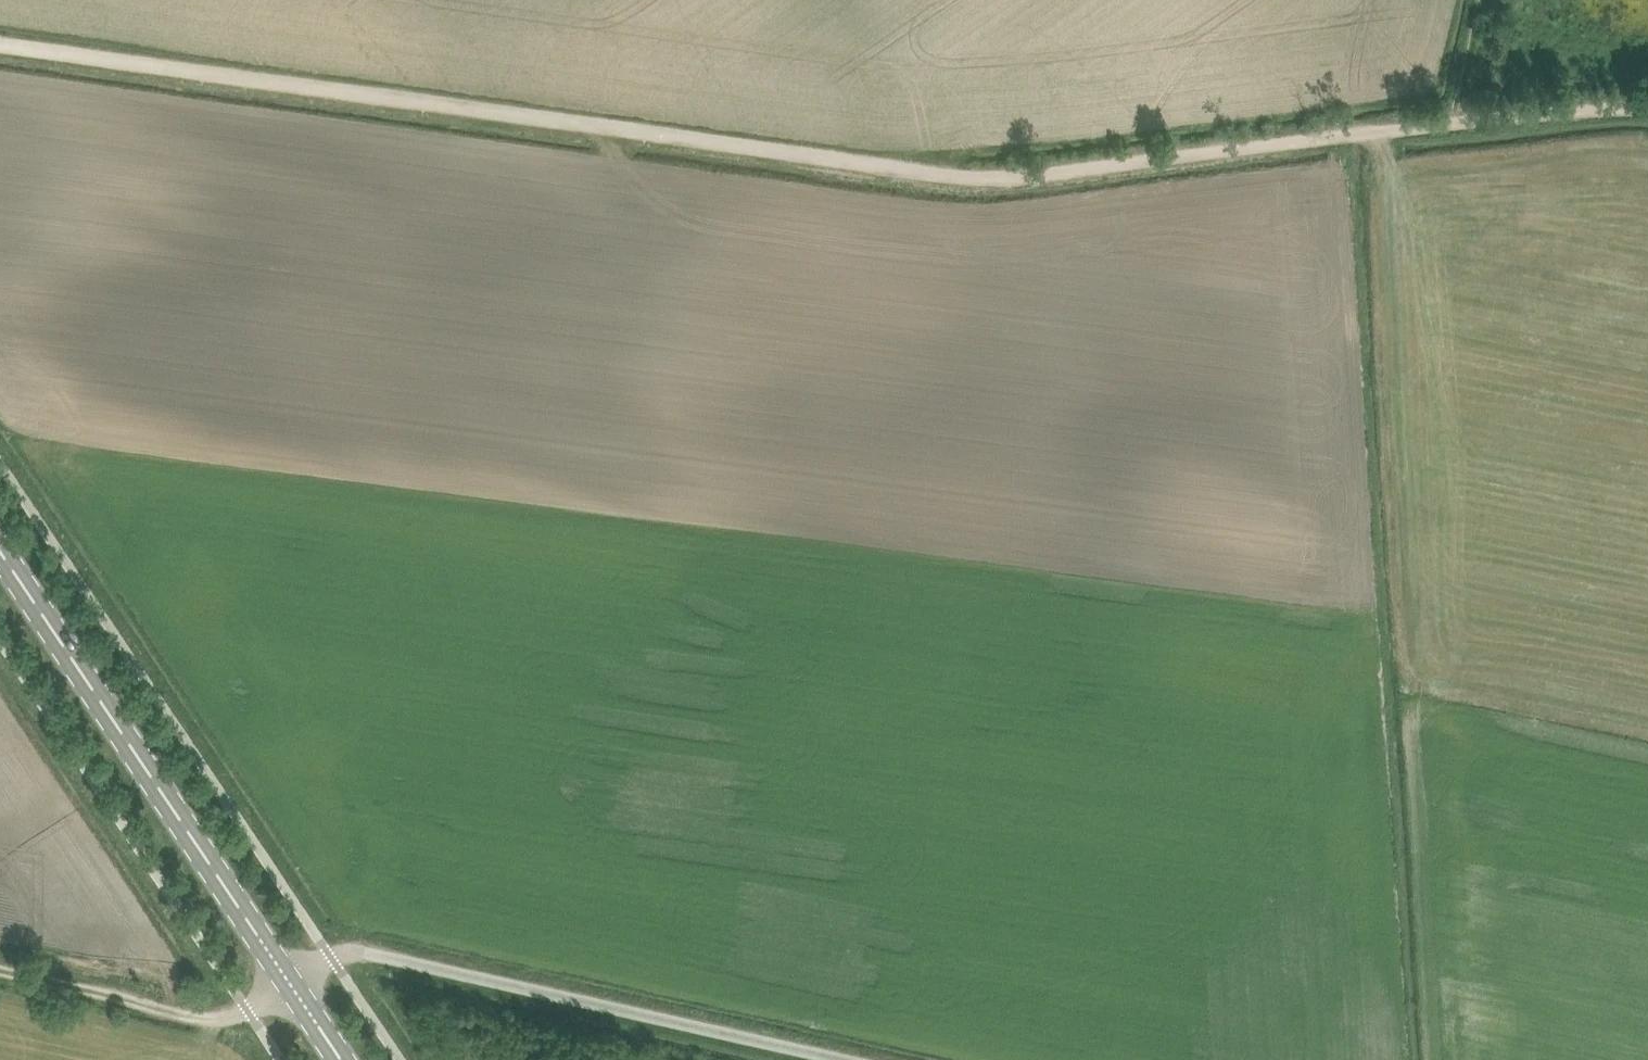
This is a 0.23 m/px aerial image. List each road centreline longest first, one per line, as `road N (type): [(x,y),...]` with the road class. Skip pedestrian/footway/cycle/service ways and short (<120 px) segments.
road 1 (track): [(1647,106),(1455,120),(1006,175),(944,174),(0,42)]
road 2 (unclassified): [(853,1059),(365,951),(330,956),(290,981)]
road 3 (secondary): [(290,981),(0,549)]

